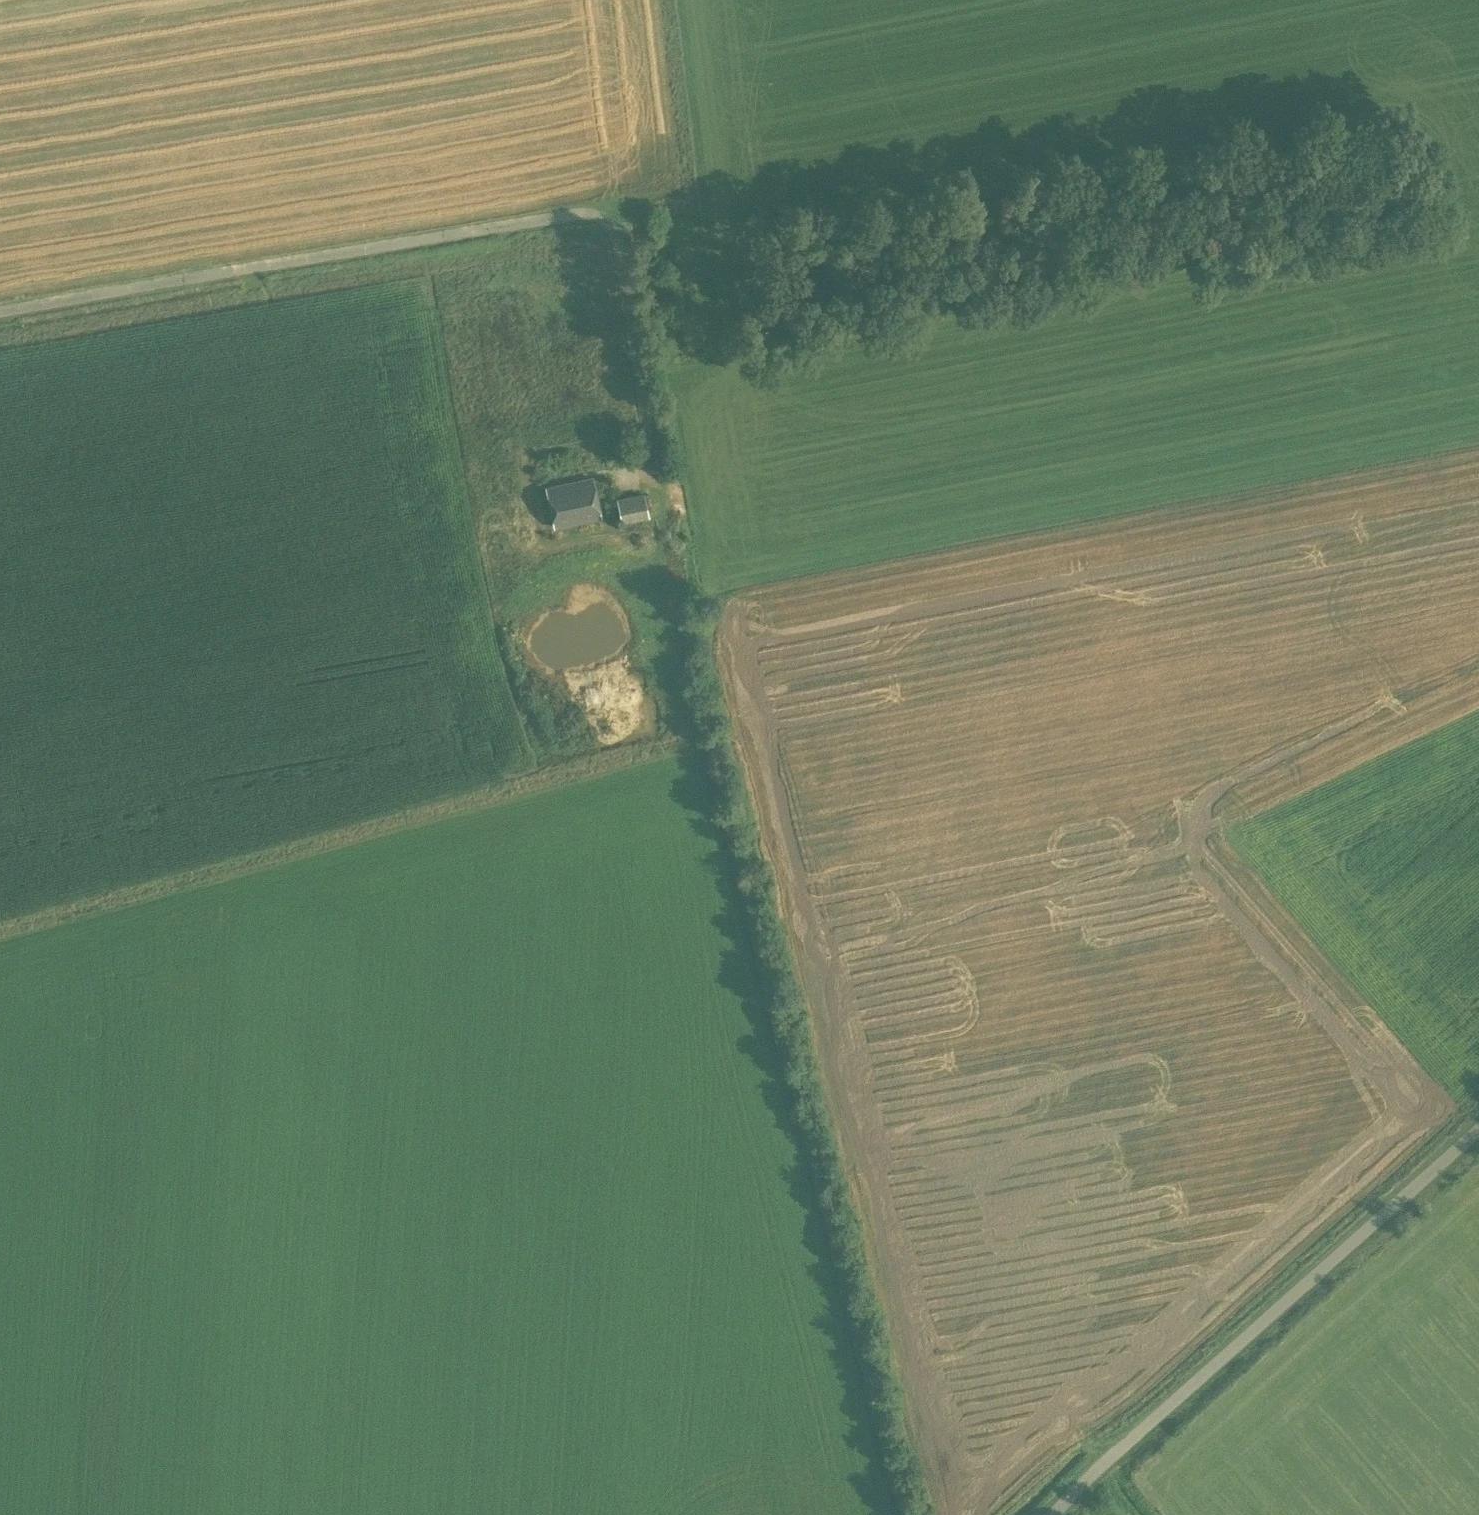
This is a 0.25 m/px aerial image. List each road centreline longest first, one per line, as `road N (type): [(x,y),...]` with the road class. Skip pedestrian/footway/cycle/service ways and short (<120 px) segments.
road 1 (unclassified): [(1042,1514),(1153,1398),(1478,1115)]

